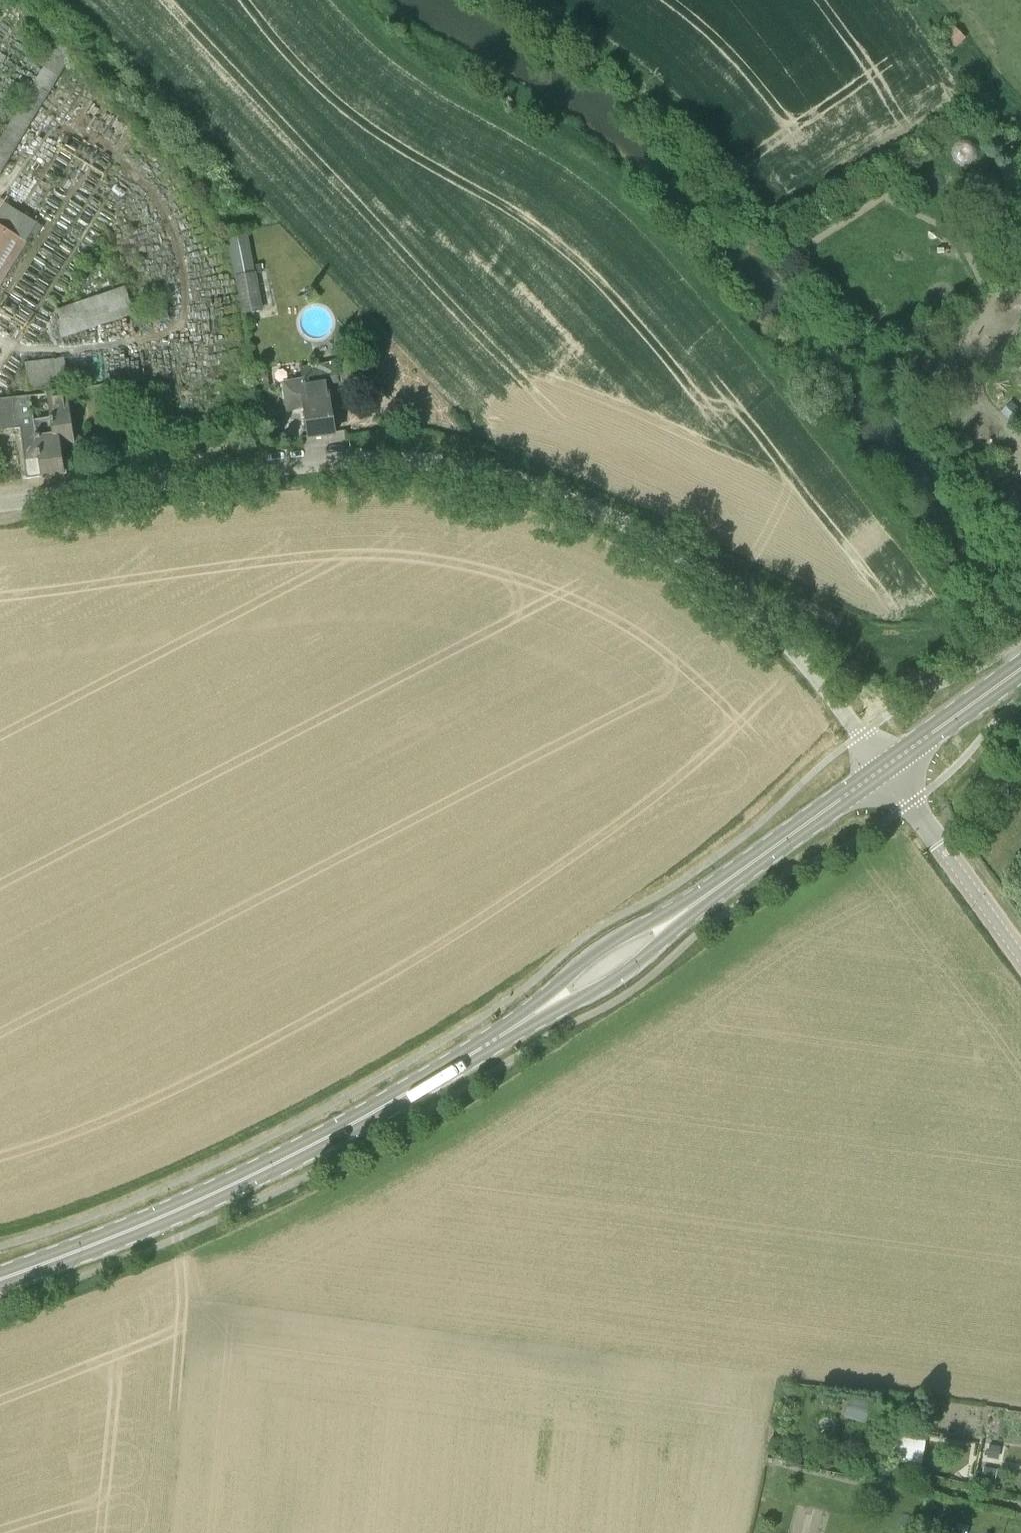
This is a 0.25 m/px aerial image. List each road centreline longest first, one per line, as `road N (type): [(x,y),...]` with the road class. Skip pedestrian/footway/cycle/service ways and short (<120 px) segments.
road 1 (tertiary): [(0,1279),(171,1213),(389,1102),(505,1034),(885,768)]
road 2 (unclassified): [(0,505),(346,460),(449,464),(522,482),(602,512),(722,586),(786,642),(885,768)]
road 3 (unclassified): [(1020,953),(885,768)]
road 4 (tertiary): [(885,768),(1020,670)]

